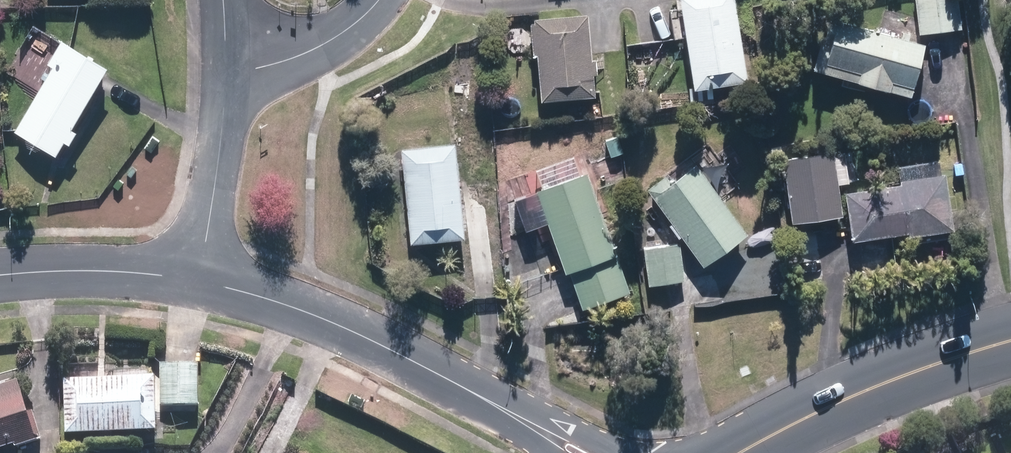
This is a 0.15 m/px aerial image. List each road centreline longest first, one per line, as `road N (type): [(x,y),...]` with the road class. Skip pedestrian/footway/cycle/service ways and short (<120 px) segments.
road 1 (residential): [(201,280),(382,343),(501,408)]
road 2 (secondary): [(1010,338),(913,370),(742,452)]
road 3 (residential): [(201,280),(228,80)]
road 4 (residential): [(0,276),(112,270),(201,280)]
road 5 (residential): [(228,80),(324,46),(379,0)]
road 6 (residential): [(501,408),(628,452)]

